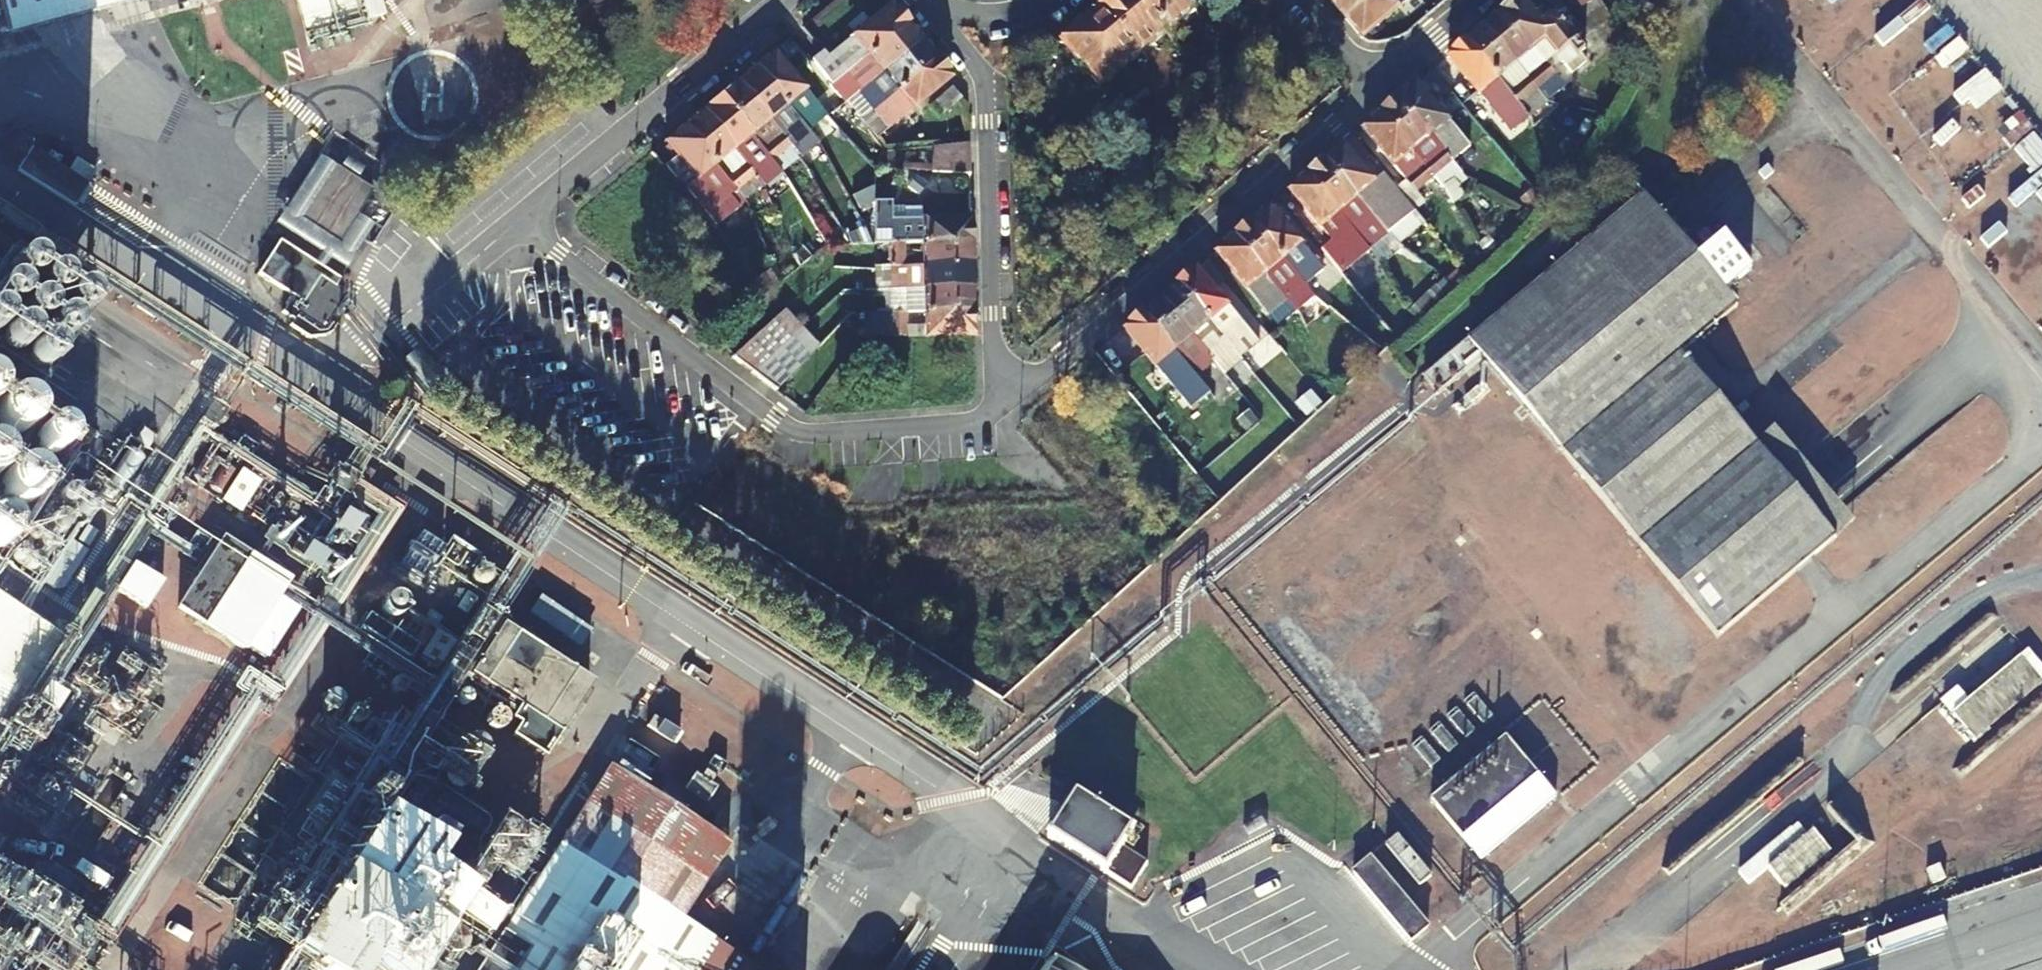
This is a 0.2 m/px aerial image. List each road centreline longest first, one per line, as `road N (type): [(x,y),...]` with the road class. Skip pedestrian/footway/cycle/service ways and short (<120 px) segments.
road 1 (unclassified): [(1219,969),(307,384)]
road 2 (residential): [(519,226),(797,430),(985,419),(996,409)]
road 3 (residential): [(996,409),(1379,89)]
road 4 (residential): [(996,409),(986,83),(928,9)]
road 5 (unclassified): [(307,384),(0,180)]
road 6 (residential): [(781,0),(519,226)]
road 7 (residential): [(307,384),(519,226)]
road 8 (unclassified): [(2041,918),(1883,969)]
road 9 (unclassified): [(928,9),(992,23),(1067,0)]
road 10 (residential): [(1485,0),(1379,89)]

